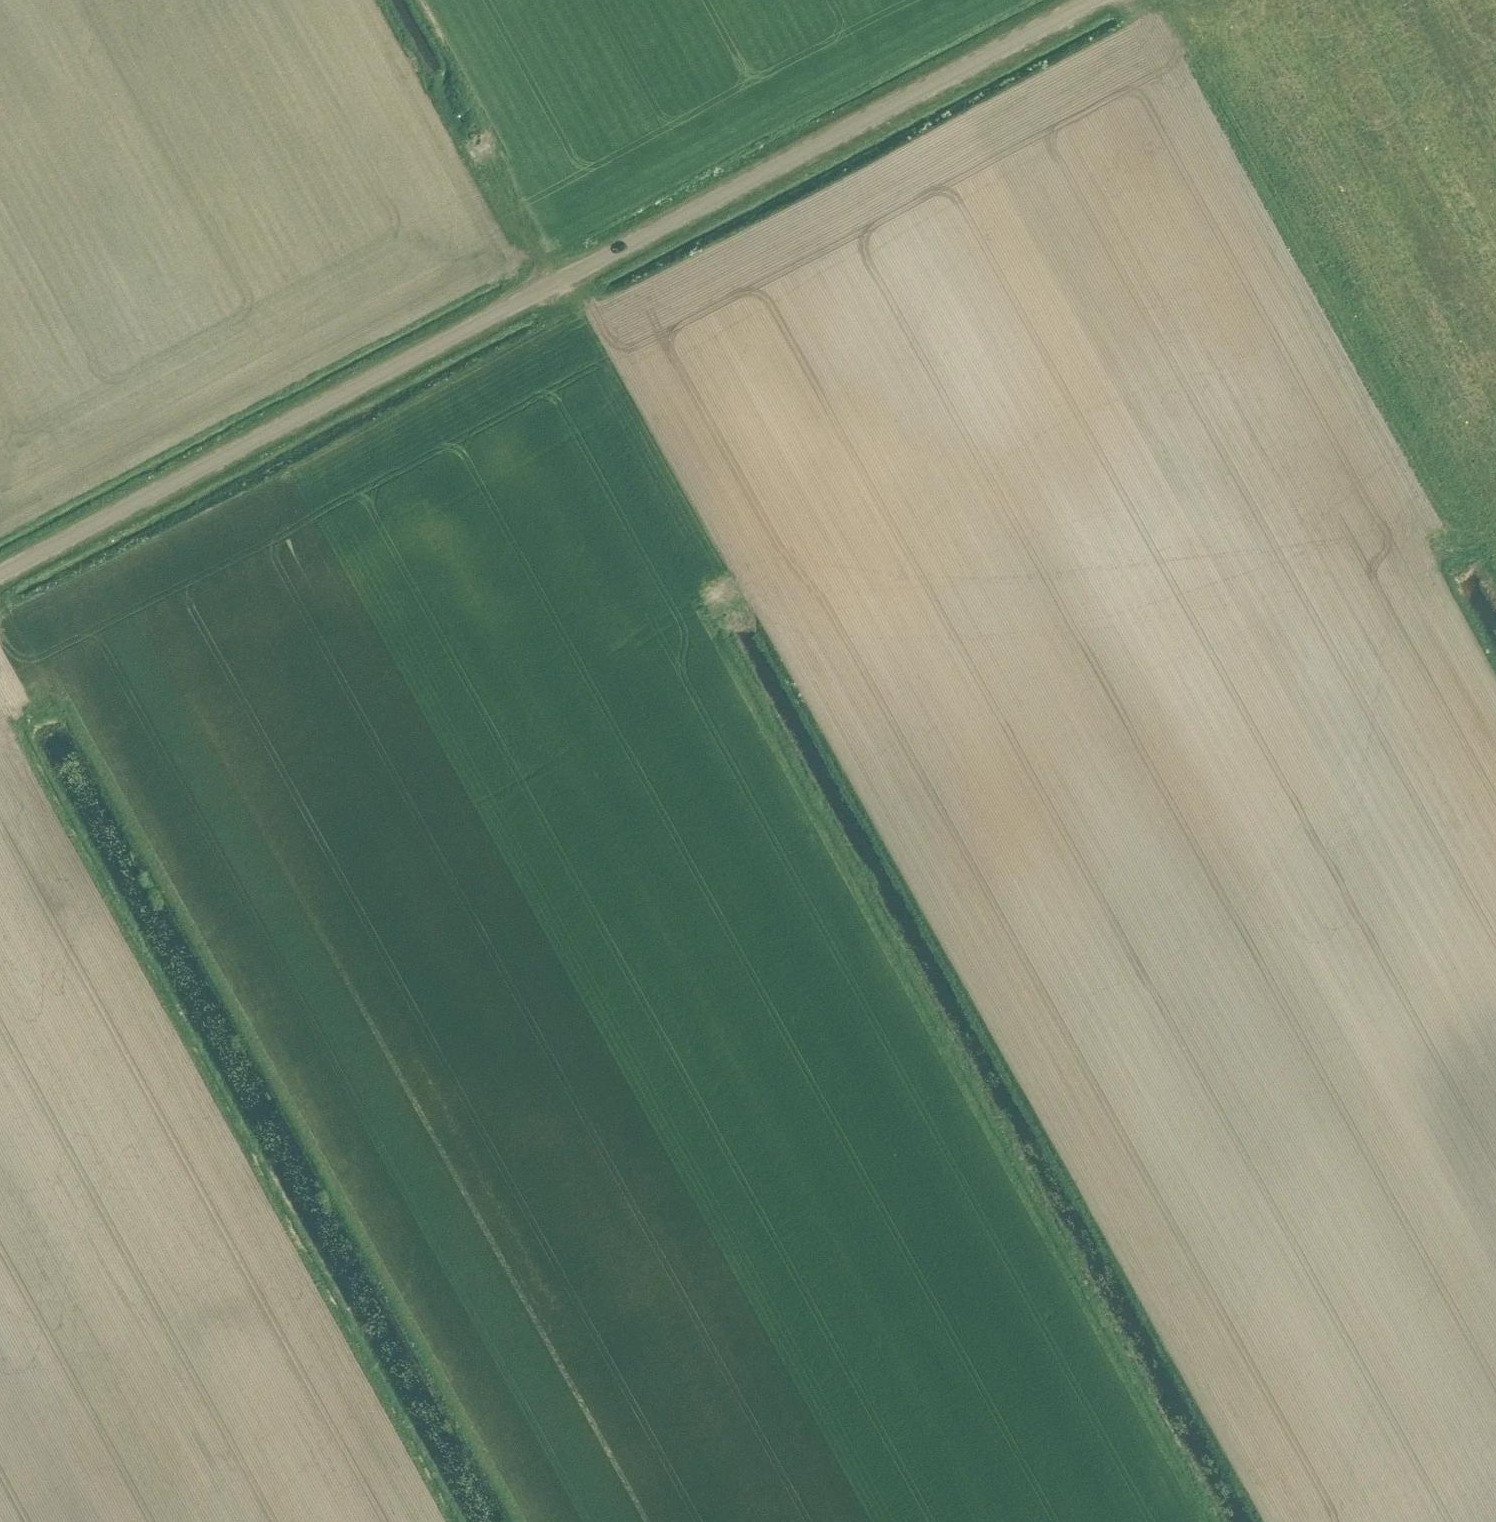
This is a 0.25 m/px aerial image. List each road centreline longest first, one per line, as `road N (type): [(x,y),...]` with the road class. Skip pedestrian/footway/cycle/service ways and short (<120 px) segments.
road 1 (unclassified): [(0,574),(1098,0)]

